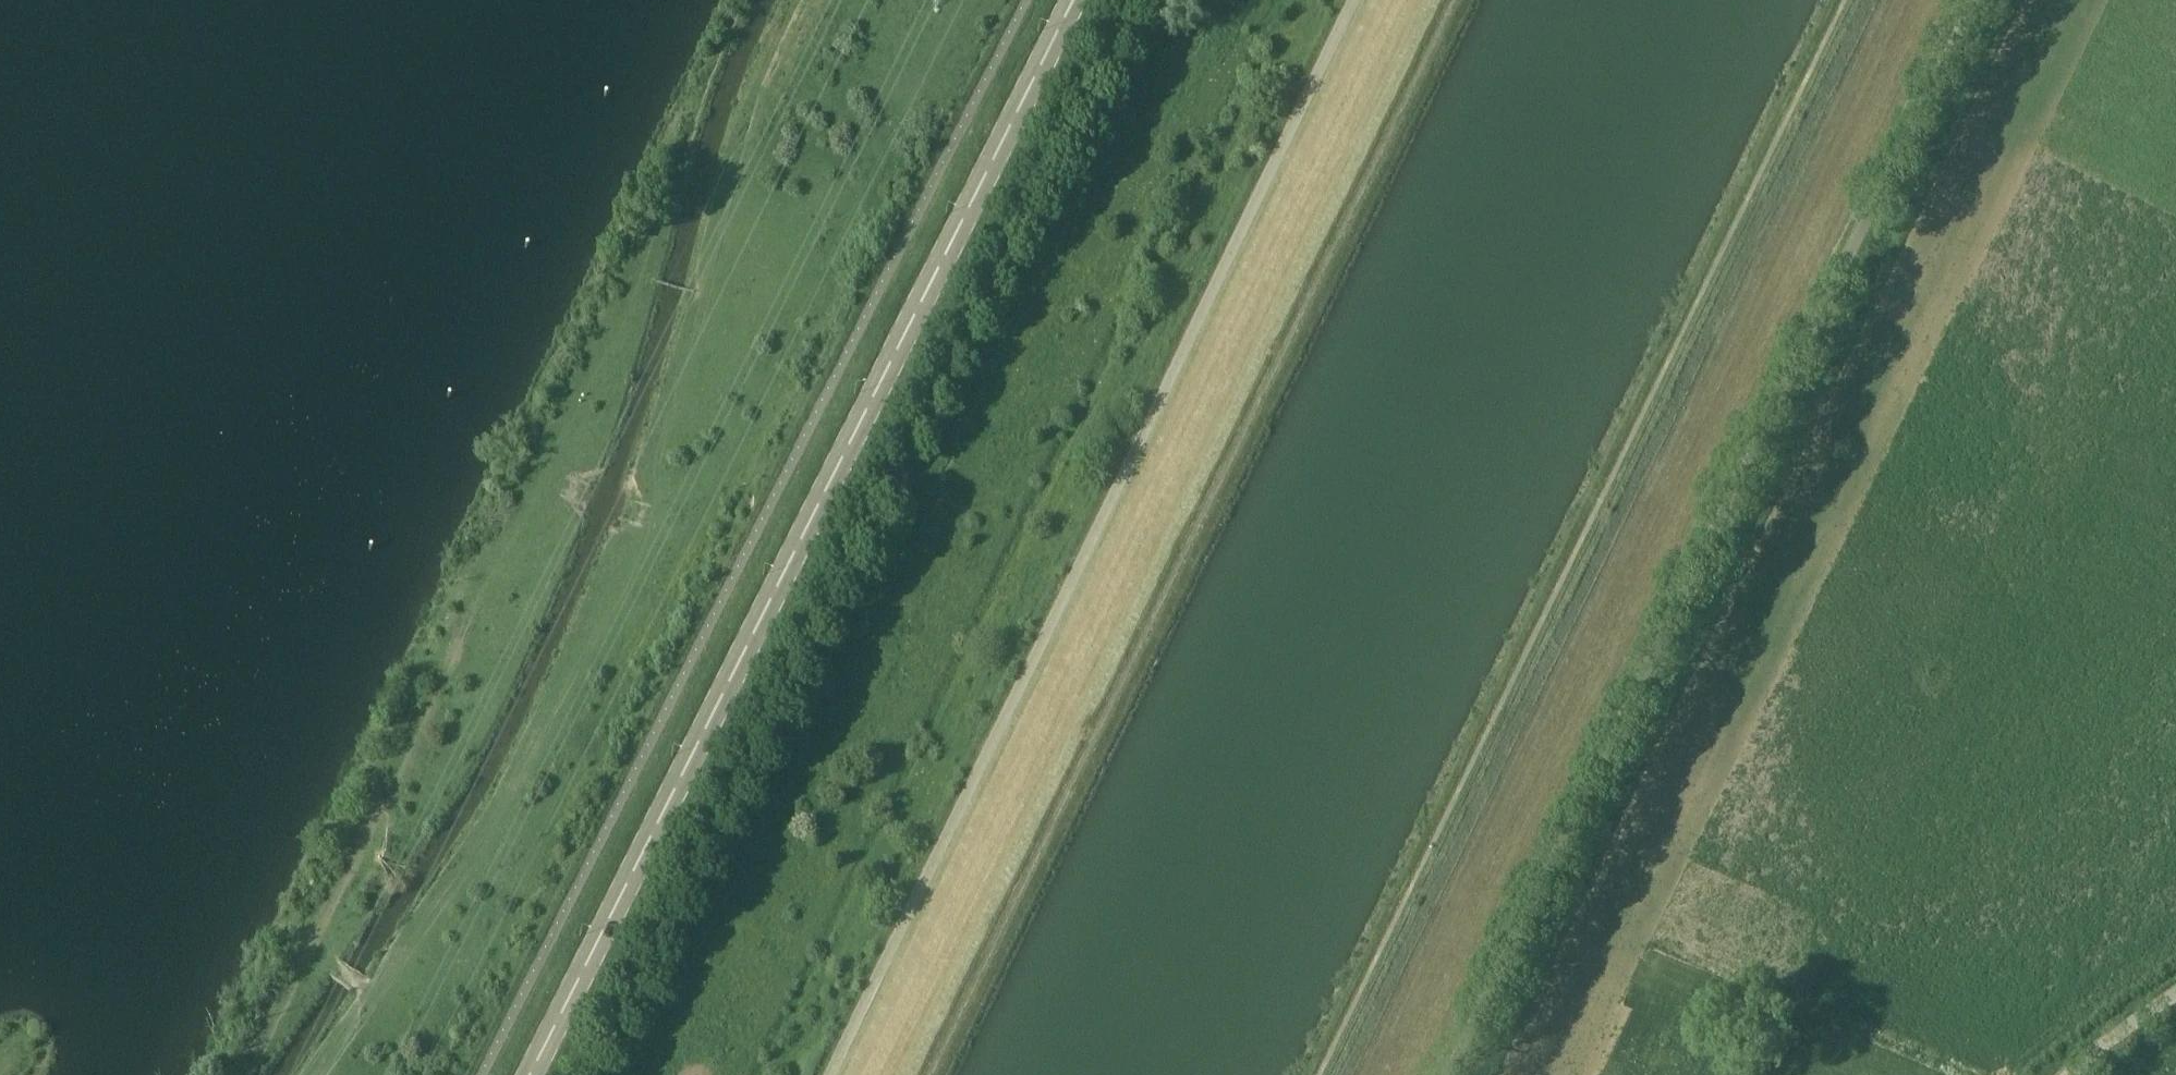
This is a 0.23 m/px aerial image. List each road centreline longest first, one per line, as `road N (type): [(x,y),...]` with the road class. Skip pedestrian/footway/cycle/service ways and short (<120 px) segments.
road 1 (tertiary): [(528,1074),(895,331),(1078,0)]
road 2 (unclassified): [(1450,1074),(1977,0)]
road 3 (unclassified): [(831,1074),(1352,0)]
road 4 (unclassified): [(2061,1074),(2175,994)]

